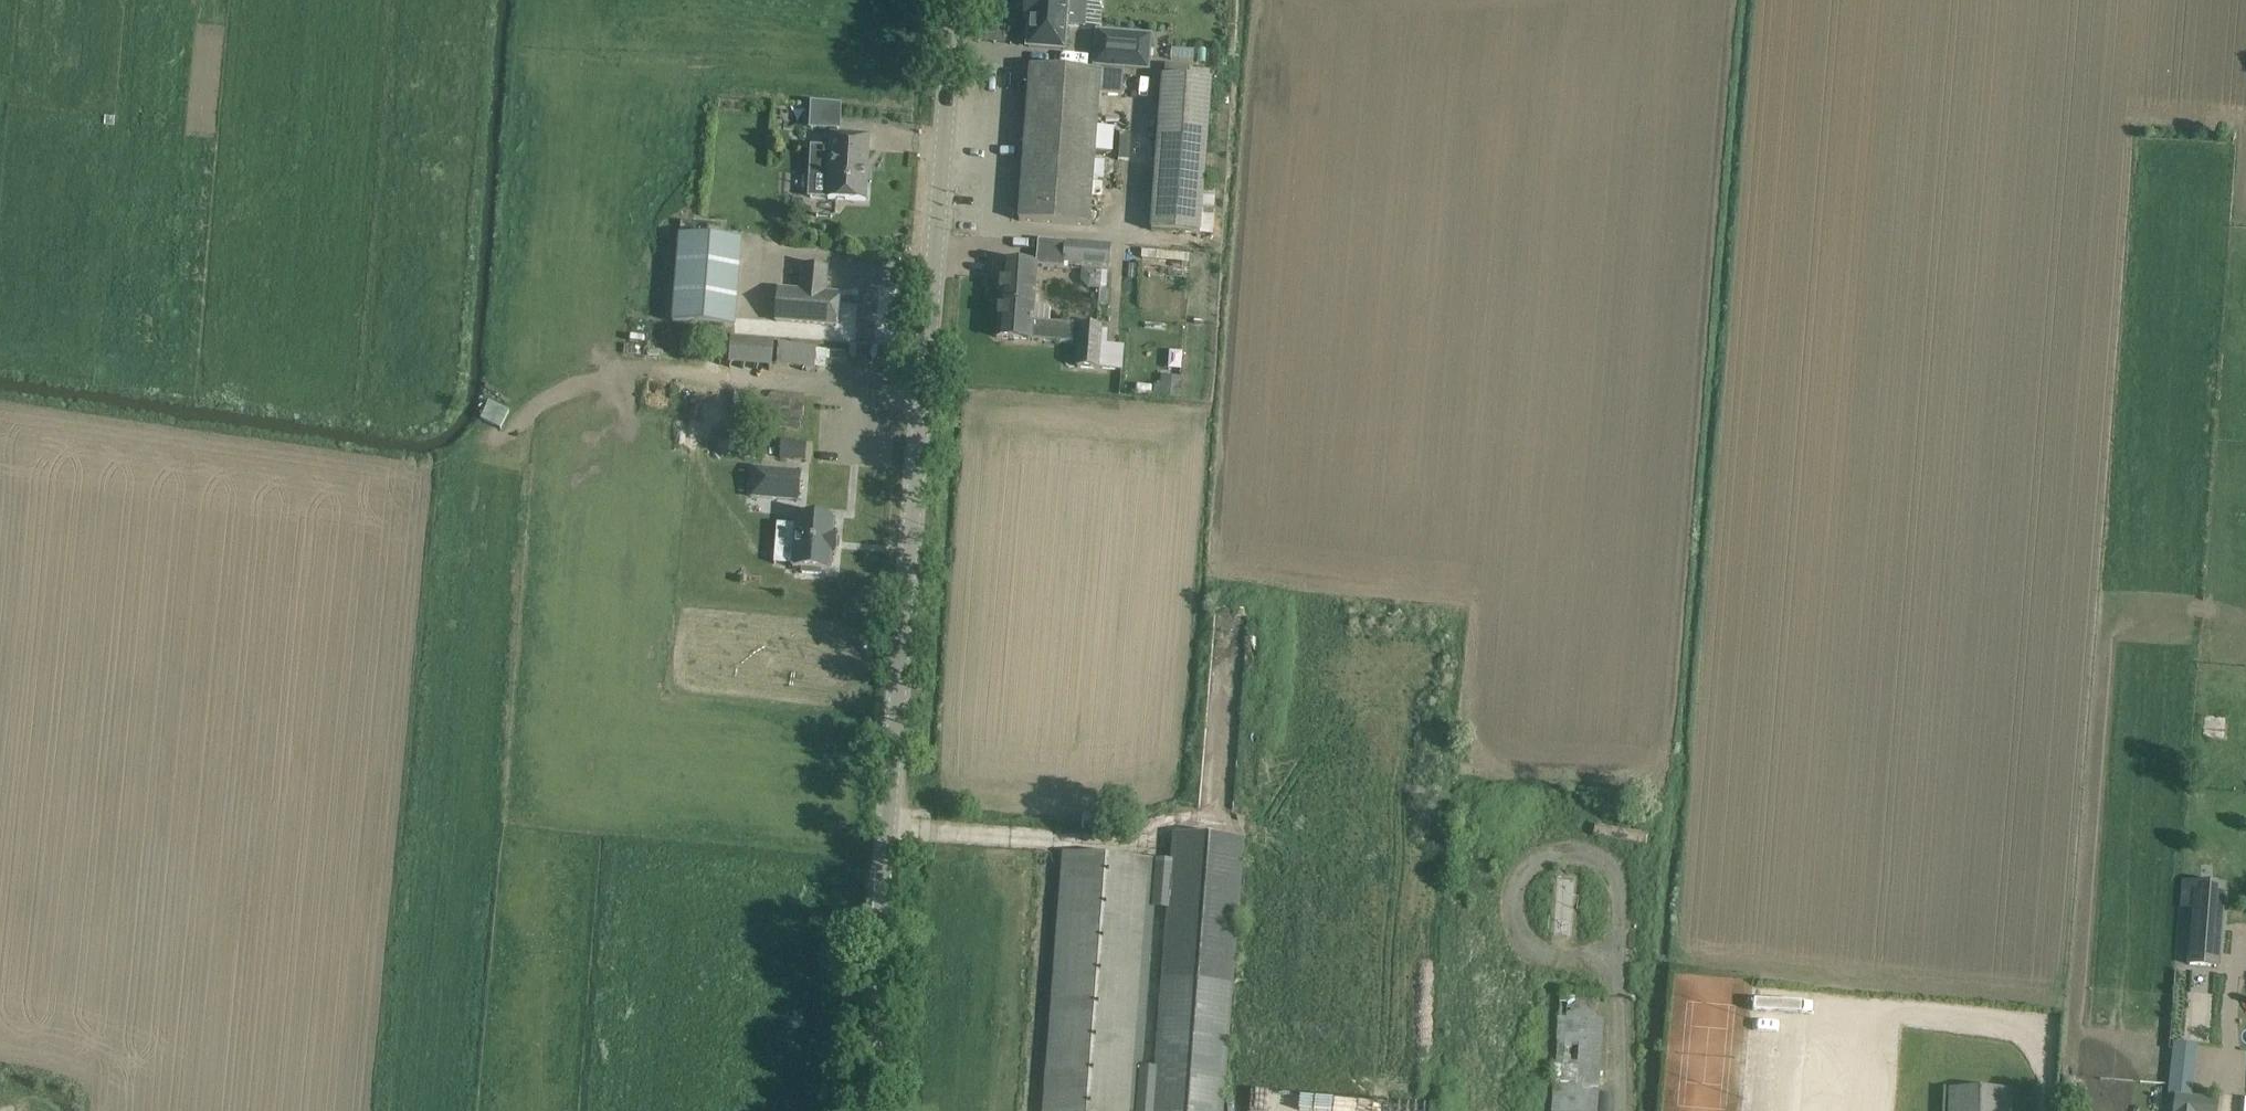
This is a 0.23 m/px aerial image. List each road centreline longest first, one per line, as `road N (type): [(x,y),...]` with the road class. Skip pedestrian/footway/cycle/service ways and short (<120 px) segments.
road 1 (unclassified): [(864,1110),(954,0)]

